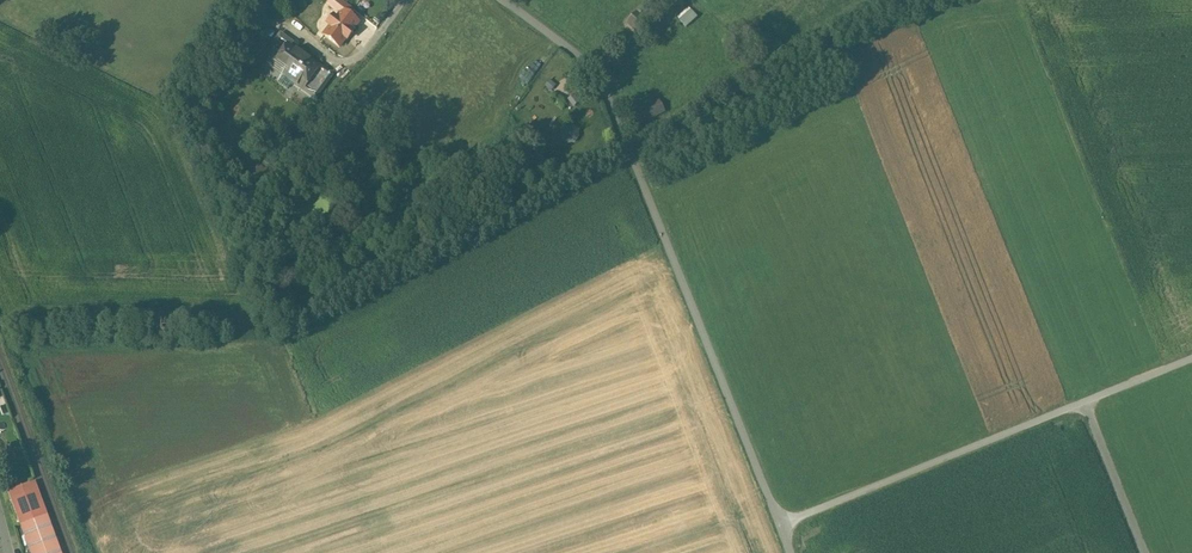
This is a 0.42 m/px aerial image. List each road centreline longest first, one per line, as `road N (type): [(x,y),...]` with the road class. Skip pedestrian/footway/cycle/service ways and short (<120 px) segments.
road 1 (unclassified): [(780,524),(647,195)]
road 2 (unclassified): [(1084,403),(780,524)]
road 3 (residential): [(647,195),(597,75),(504,0)]
road 4 (unclassified): [(1145,552),(1084,403)]

